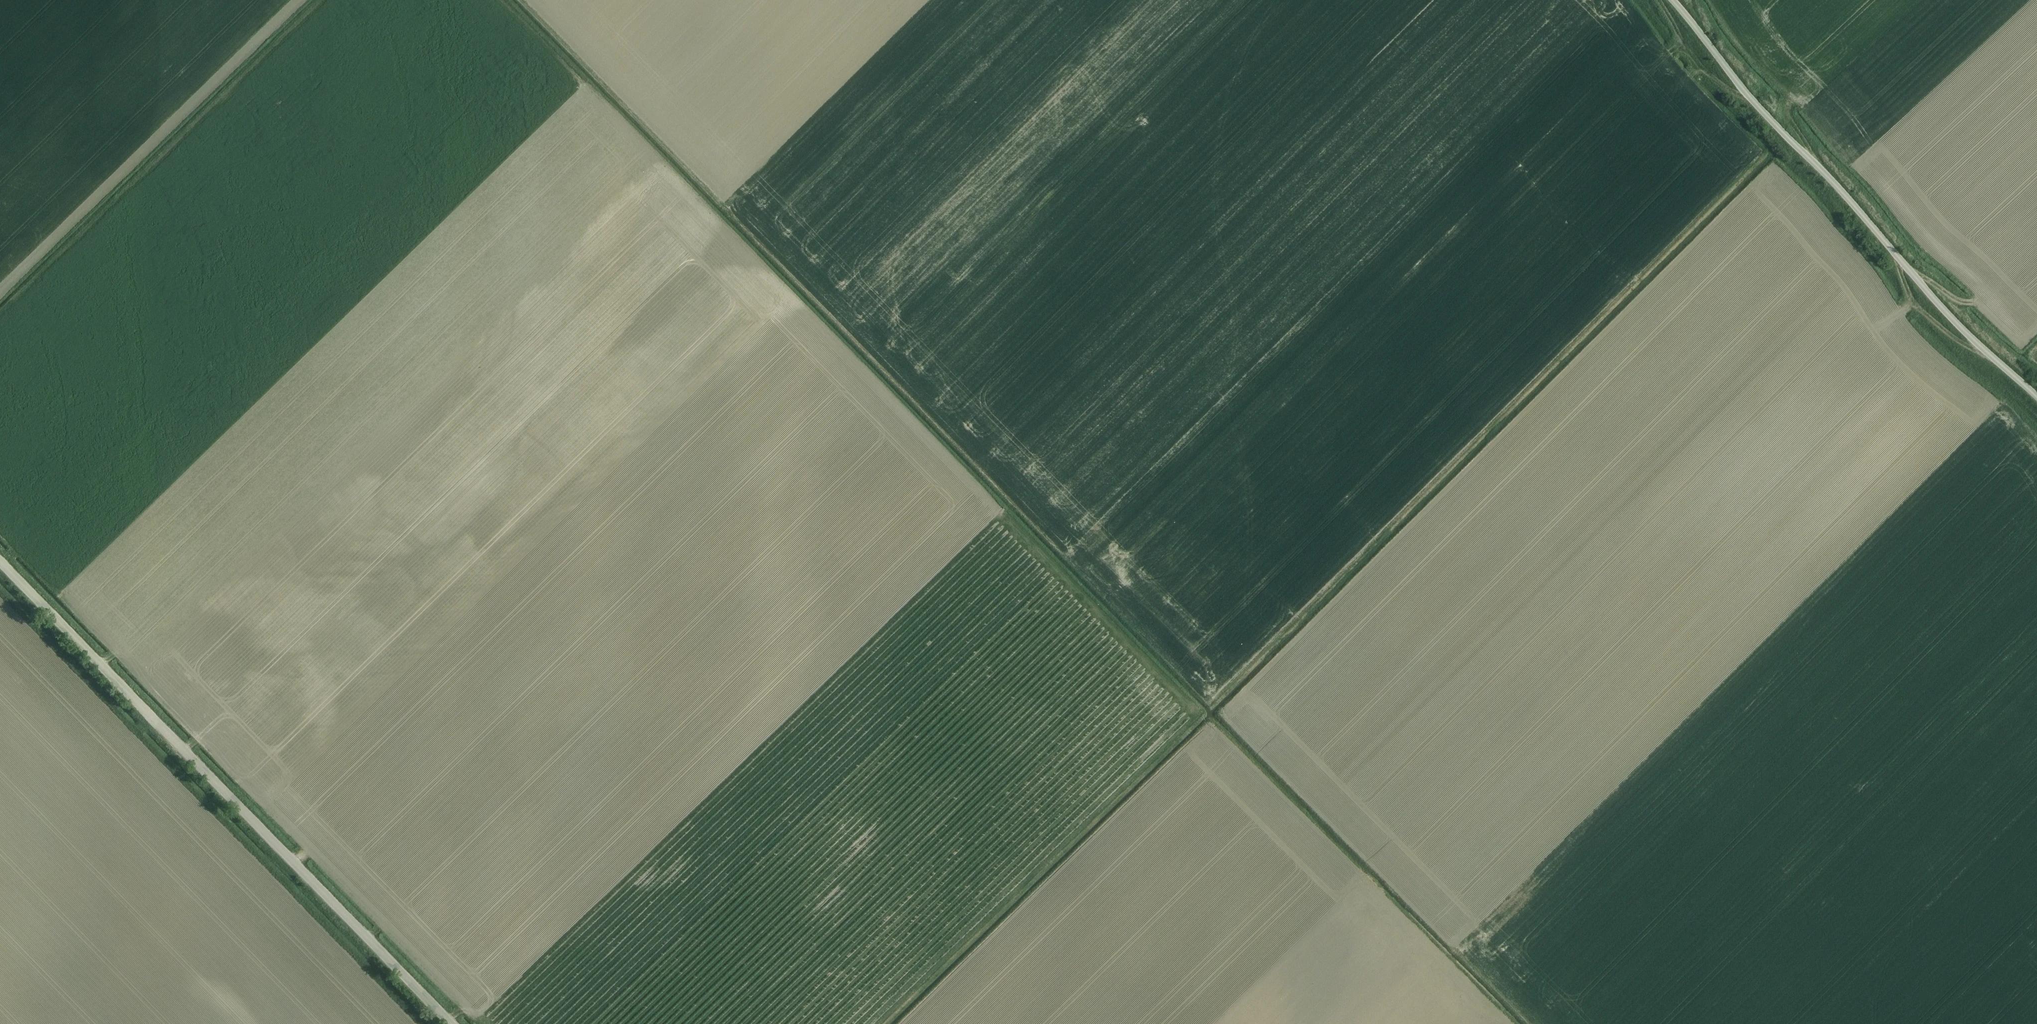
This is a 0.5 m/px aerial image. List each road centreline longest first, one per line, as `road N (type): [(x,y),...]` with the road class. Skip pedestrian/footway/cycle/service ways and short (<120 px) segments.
road 1 (unclassified): [(447,1023),(0,566)]
road 2 (unclassified): [(2036,396),(1975,342),(1673,0)]

